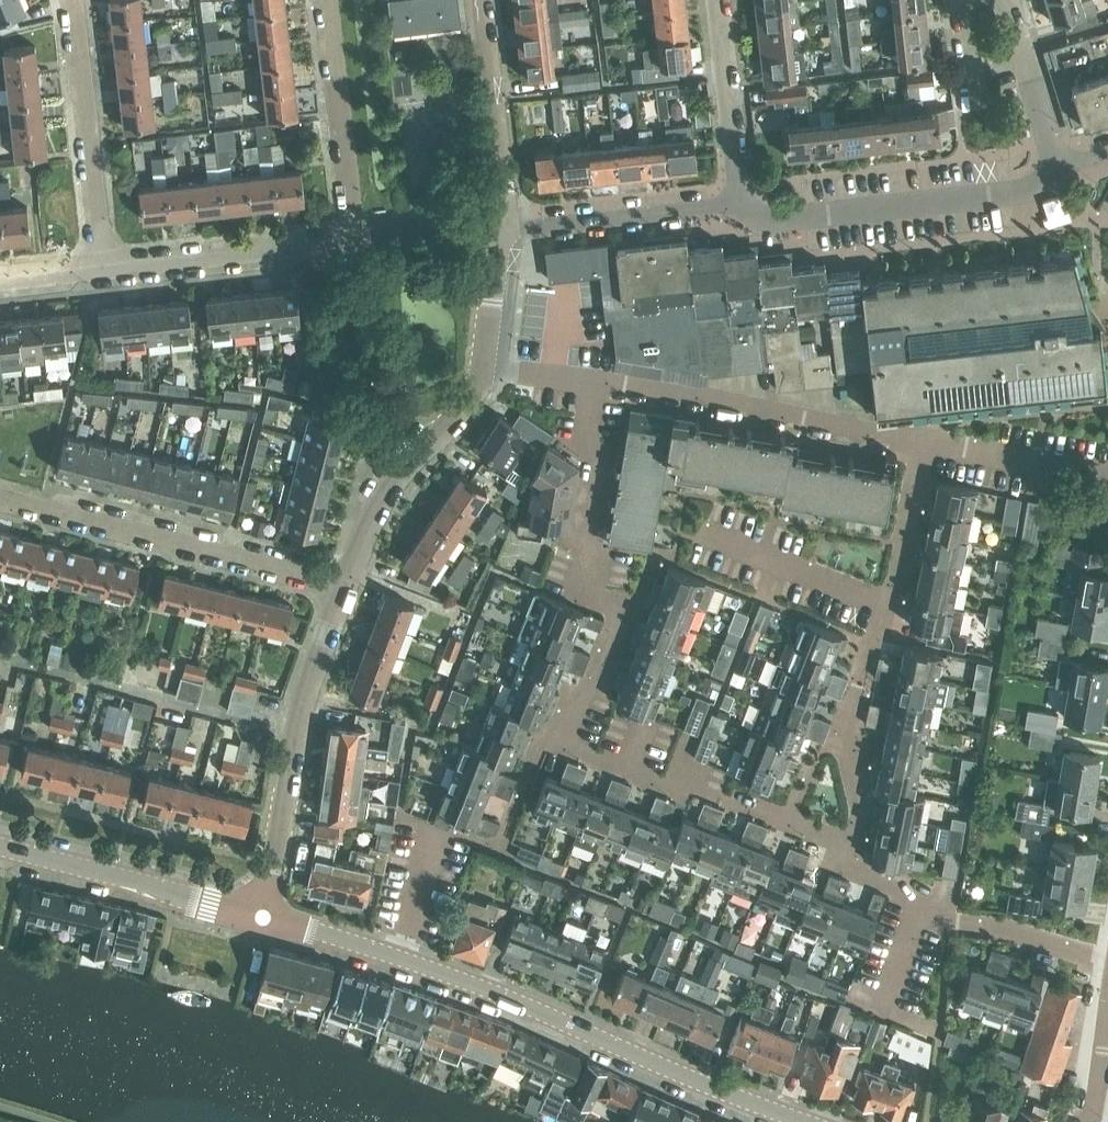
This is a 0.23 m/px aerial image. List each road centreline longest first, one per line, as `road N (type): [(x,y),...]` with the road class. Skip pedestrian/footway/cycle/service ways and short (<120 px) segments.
road 1 (tertiary): [(810,1121),(401,957)]
road 2 (residential): [(838,842),(855,805),(846,740),(927,443)]
road 3 (residential): [(556,741),(578,691),(600,672),(623,607),(579,589),(624,388)]
road 4 (residential): [(344,585),(0,498)]
road 5 (residential): [(262,918),(302,703),(344,585)]
road 6 (residential): [(745,203),(772,220),(1032,192),(1057,175)]
road 7 (residential): [(927,443),(624,388)]
road 8 (residential): [(838,842),(556,741)]
road 9 (tertiary): [(262,918),(0,847)]
road 10 (residential): [(94,270),(68,0)]
road 11 (residential): [(94,270),(359,240)]
road 12 (residential): [(344,585),(396,481),(482,364)]
road 13 (residential): [(499,224),(745,203)]
road 14 (residential): [(331,0),(359,240)]
road 15 (residential): [(499,224),(502,182),(481,0)]
road 16 (residential): [(745,203),(718,0)]
road 17 (residential): [(1107,956),(922,904)]
road 18 (residential): [(1107,473),(927,443)]
road 19 (tertiary): [(401,957),(262,918)]
road 20 (residential): [(624,388),(482,364)]
road 21 (residential): [(482,364),(499,224)]
road 22 (residential): [(359,240),(499,224)]
road 23 (residential): [(401,957),(437,833)]
road 24 (residential): [(500,847),(538,751),(556,741)]

